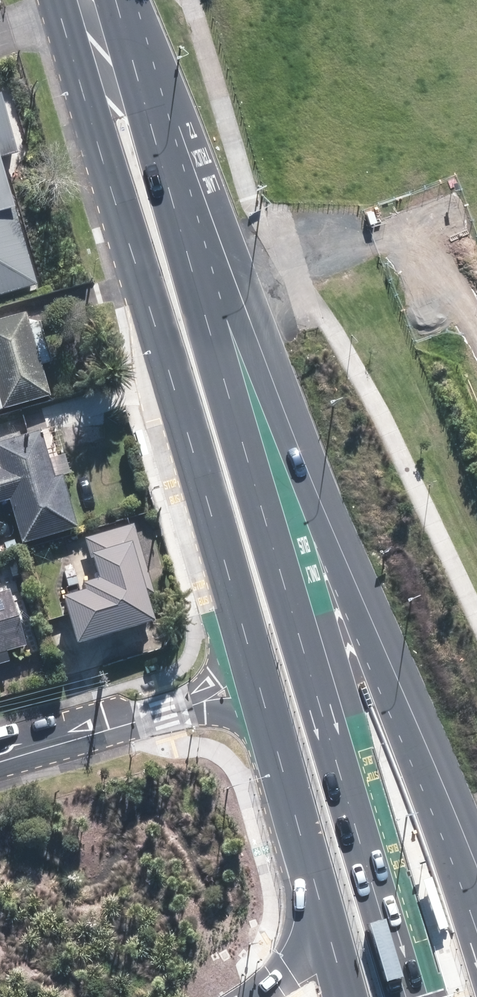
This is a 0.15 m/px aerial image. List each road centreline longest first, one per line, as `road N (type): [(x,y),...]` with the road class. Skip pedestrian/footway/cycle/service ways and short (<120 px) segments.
road 1 (secondary): [(255,461),(417,996)]
road 2 (motorway): [(255,461),(344,616),(476,932)]
road 3 (secondary): [(236,615),(200,493),(167,292)]
road 4 (secondary): [(167,292),(87,0)]
road 5 (secondary): [(167,292),(255,461)]
road 6 (secondary): [(320,895),(271,730)]
road 7 (residential): [(163,711),(0,762)]
road 8 (motorway): [(250,996),(297,958),(320,895)]
road 9 (residential): [(163,711),(209,666),(236,615)]

